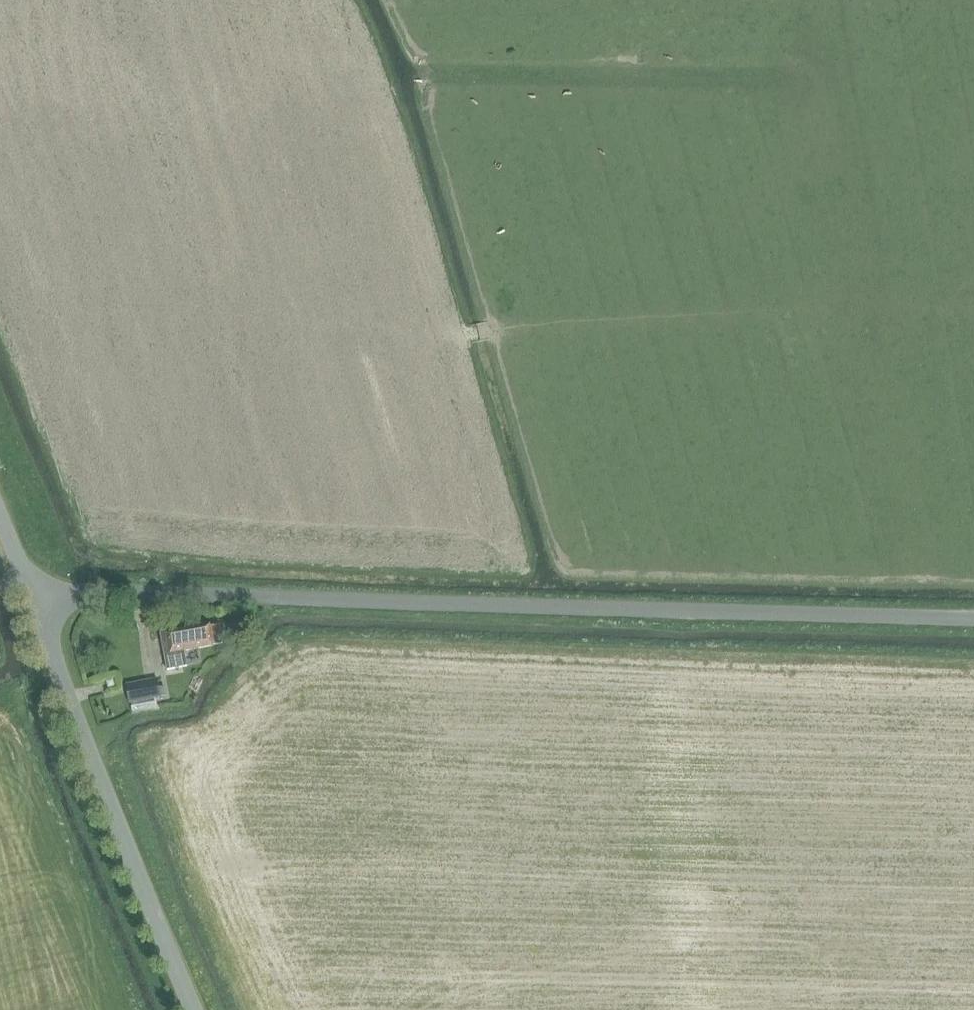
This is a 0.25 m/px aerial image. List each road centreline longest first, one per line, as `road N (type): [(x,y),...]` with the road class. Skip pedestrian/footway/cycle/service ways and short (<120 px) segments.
road 1 (unclassified): [(973,619),(97,592),(34,607)]
road 2 (tertiary): [(194,1009),(34,607)]

